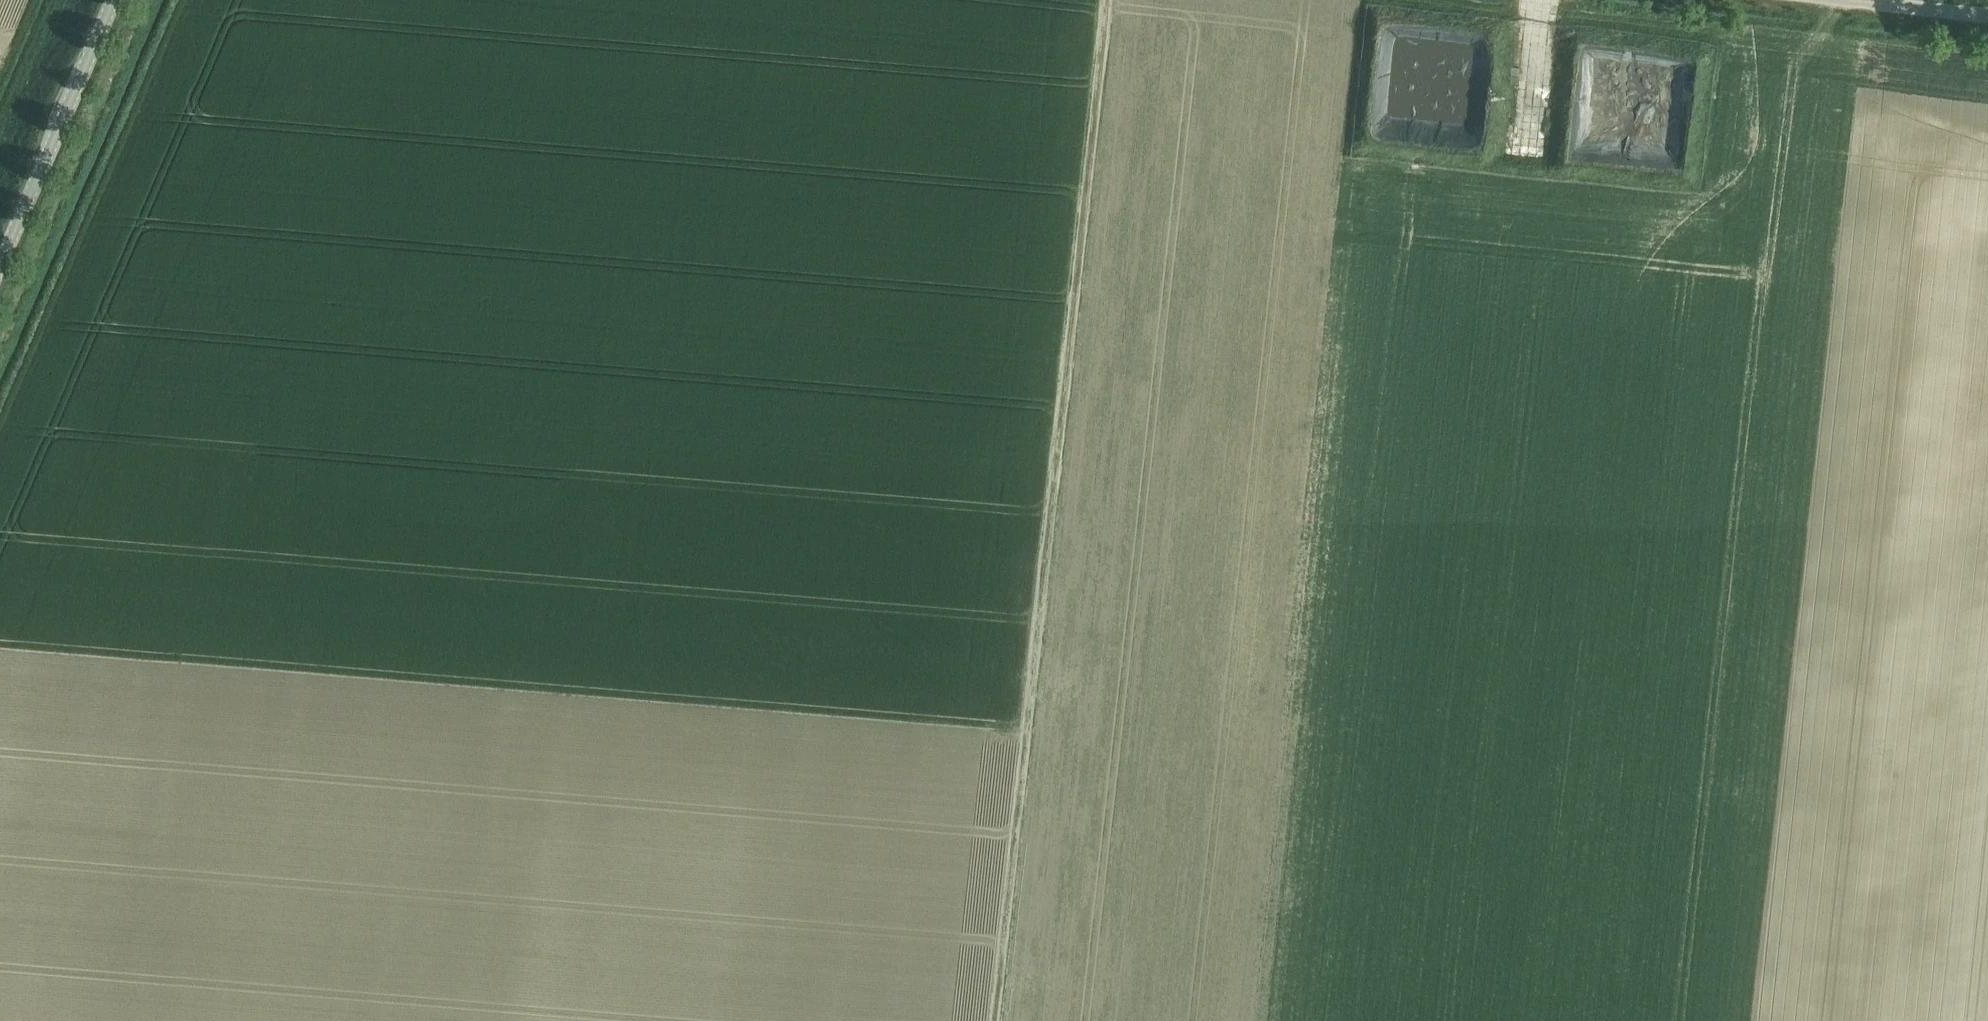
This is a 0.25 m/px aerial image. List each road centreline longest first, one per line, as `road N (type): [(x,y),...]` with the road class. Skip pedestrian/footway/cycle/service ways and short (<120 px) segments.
road 1 (unclassified): [(0,262),(113,0)]
road 2 (unclassified): [(1987,17),(1832,0)]

